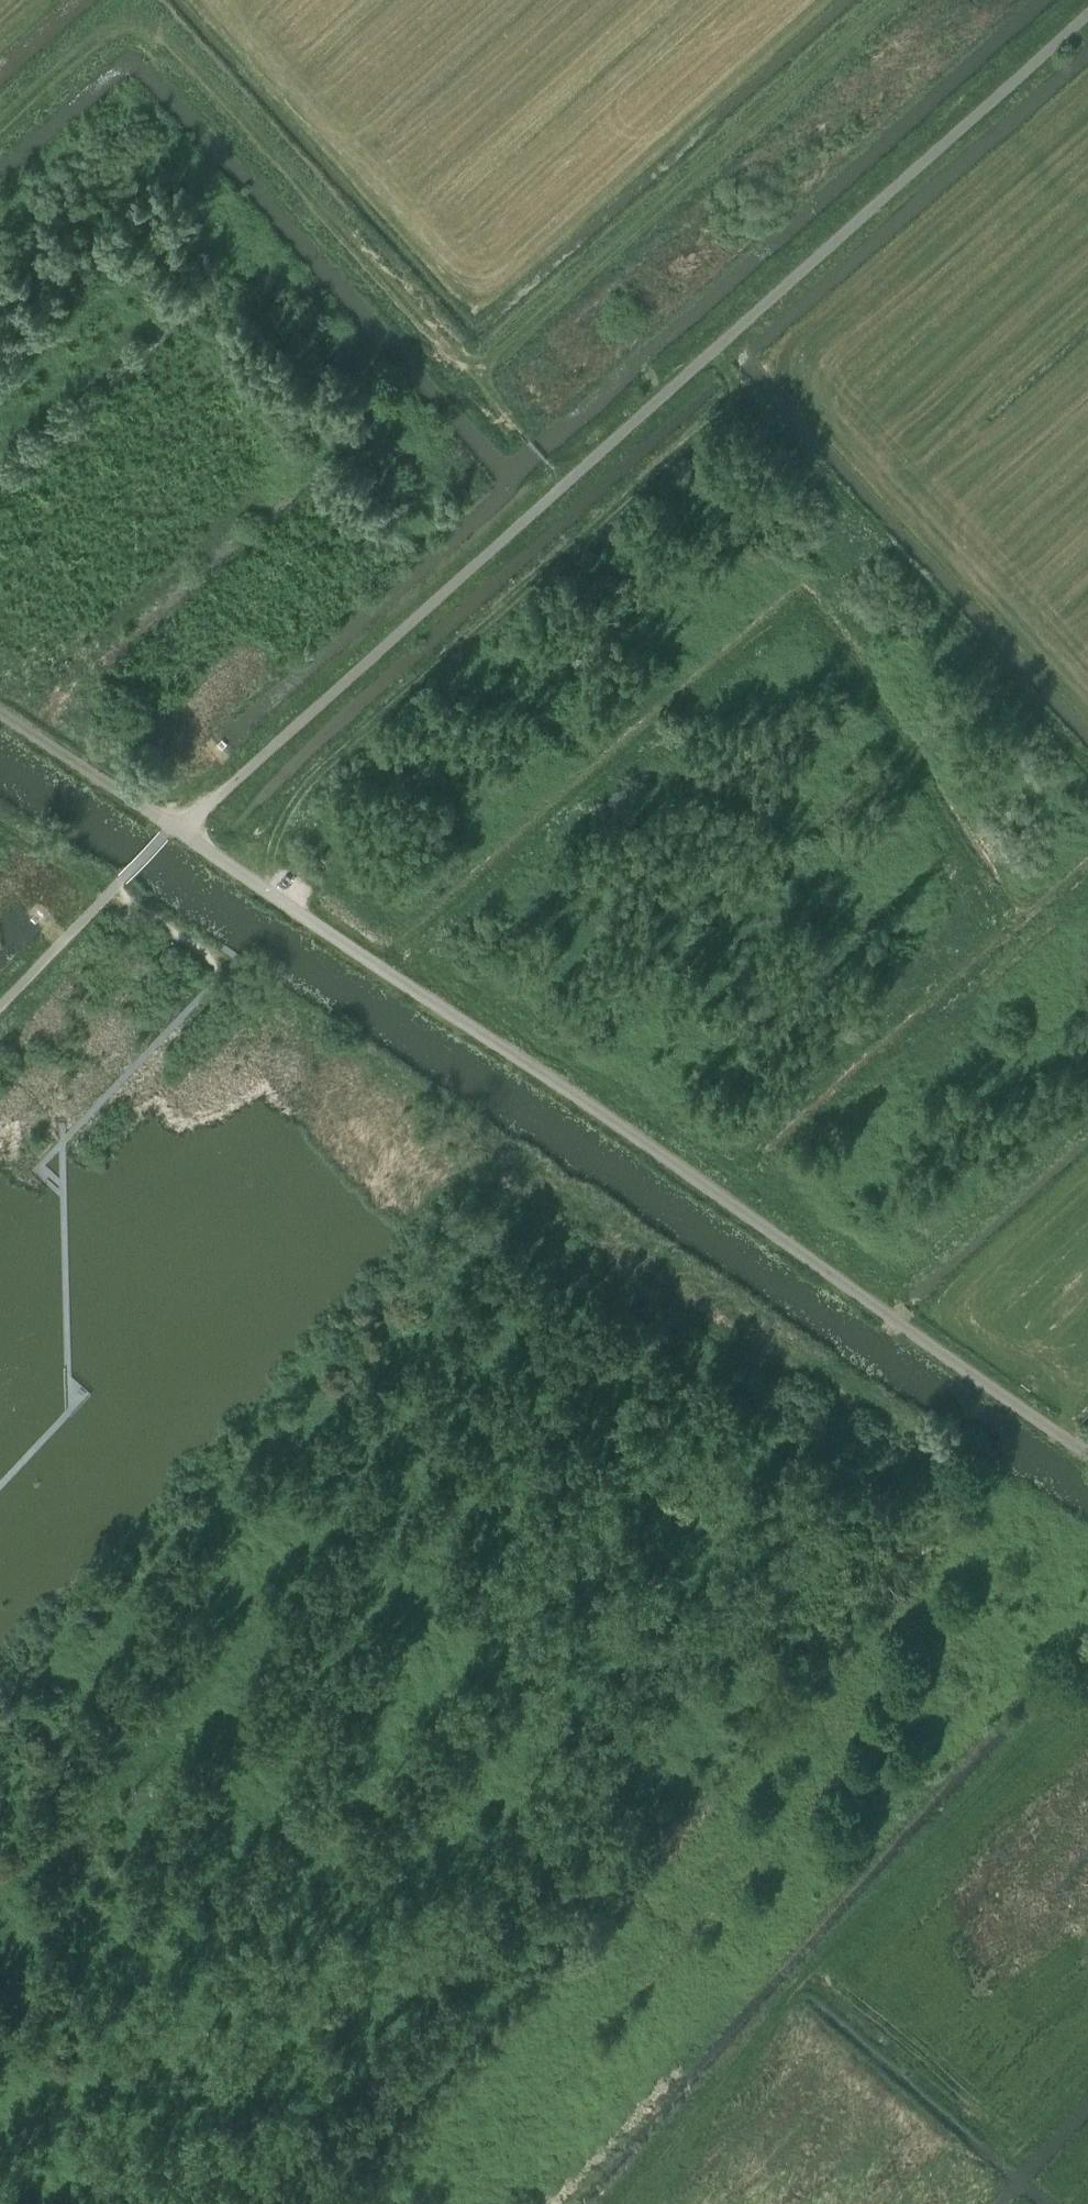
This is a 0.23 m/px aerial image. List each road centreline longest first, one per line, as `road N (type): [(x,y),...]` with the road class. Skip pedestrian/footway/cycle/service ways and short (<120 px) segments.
road 1 (unclassified): [(1087,1455),(588,1104),(0,710)]
road 2 (track): [(475,377),(898,0)]

